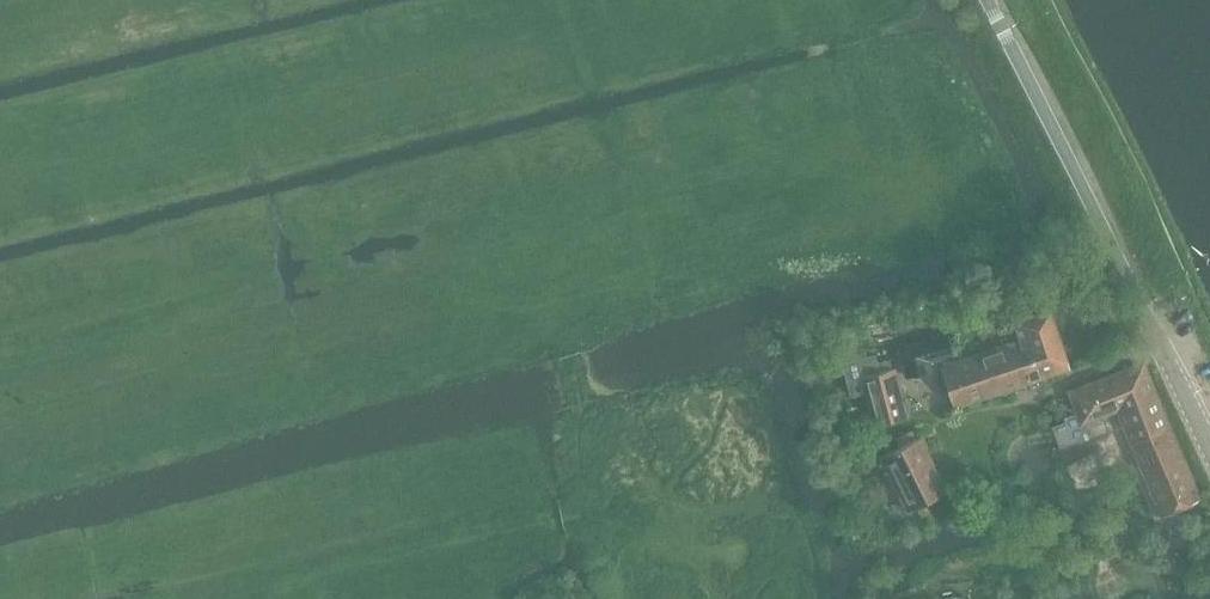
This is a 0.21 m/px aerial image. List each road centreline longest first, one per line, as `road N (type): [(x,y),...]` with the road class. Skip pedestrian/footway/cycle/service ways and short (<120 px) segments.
road 1 (unclassified): [(1209,446),(987,0)]

